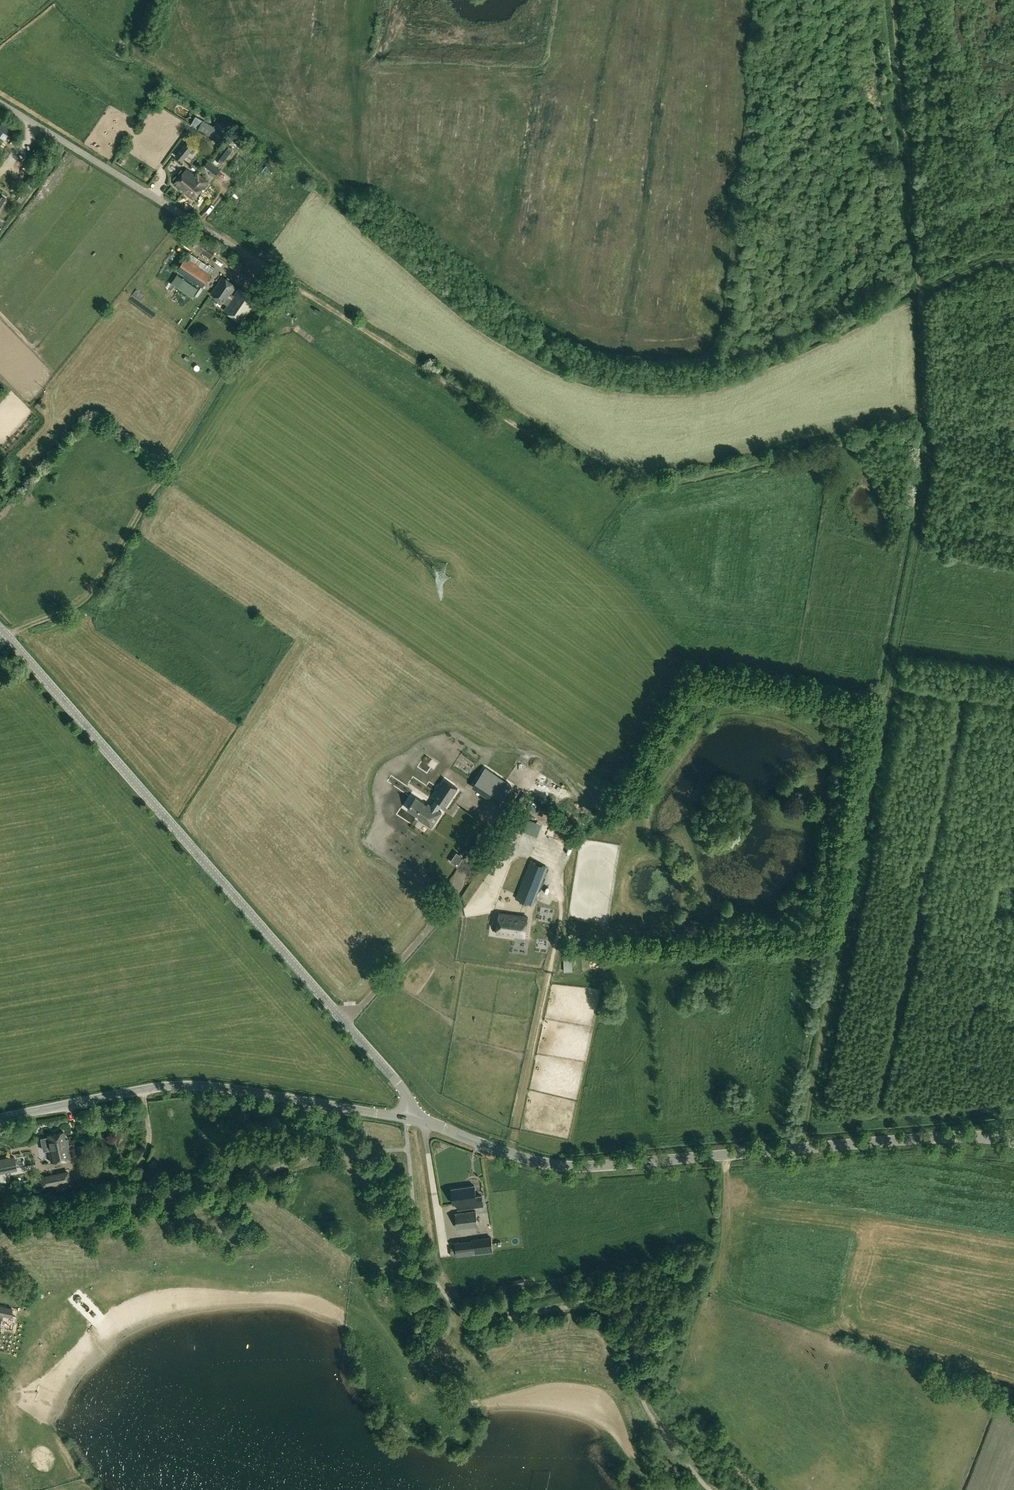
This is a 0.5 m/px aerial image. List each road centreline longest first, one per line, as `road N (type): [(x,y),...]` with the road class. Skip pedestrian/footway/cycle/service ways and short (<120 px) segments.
road 1 (track): [(925,428),(621,488),(288,281),(95,587),(67,610),(6,635)]
road 2 (track): [(801,1148),(925,492),(925,428)]
road 3 (tertiary): [(407,1117),(405,1092),(0,628)]
road 4 (tertiary): [(1013,1141),(965,1135),(569,1166),(407,1117)]
road 5 (track): [(925,428),(893,0)]
road 6 (tertiary): [(407,1117),(186,1085),(0,1118)]
road 7 (unclassified): [(288,281),(0,105)]

